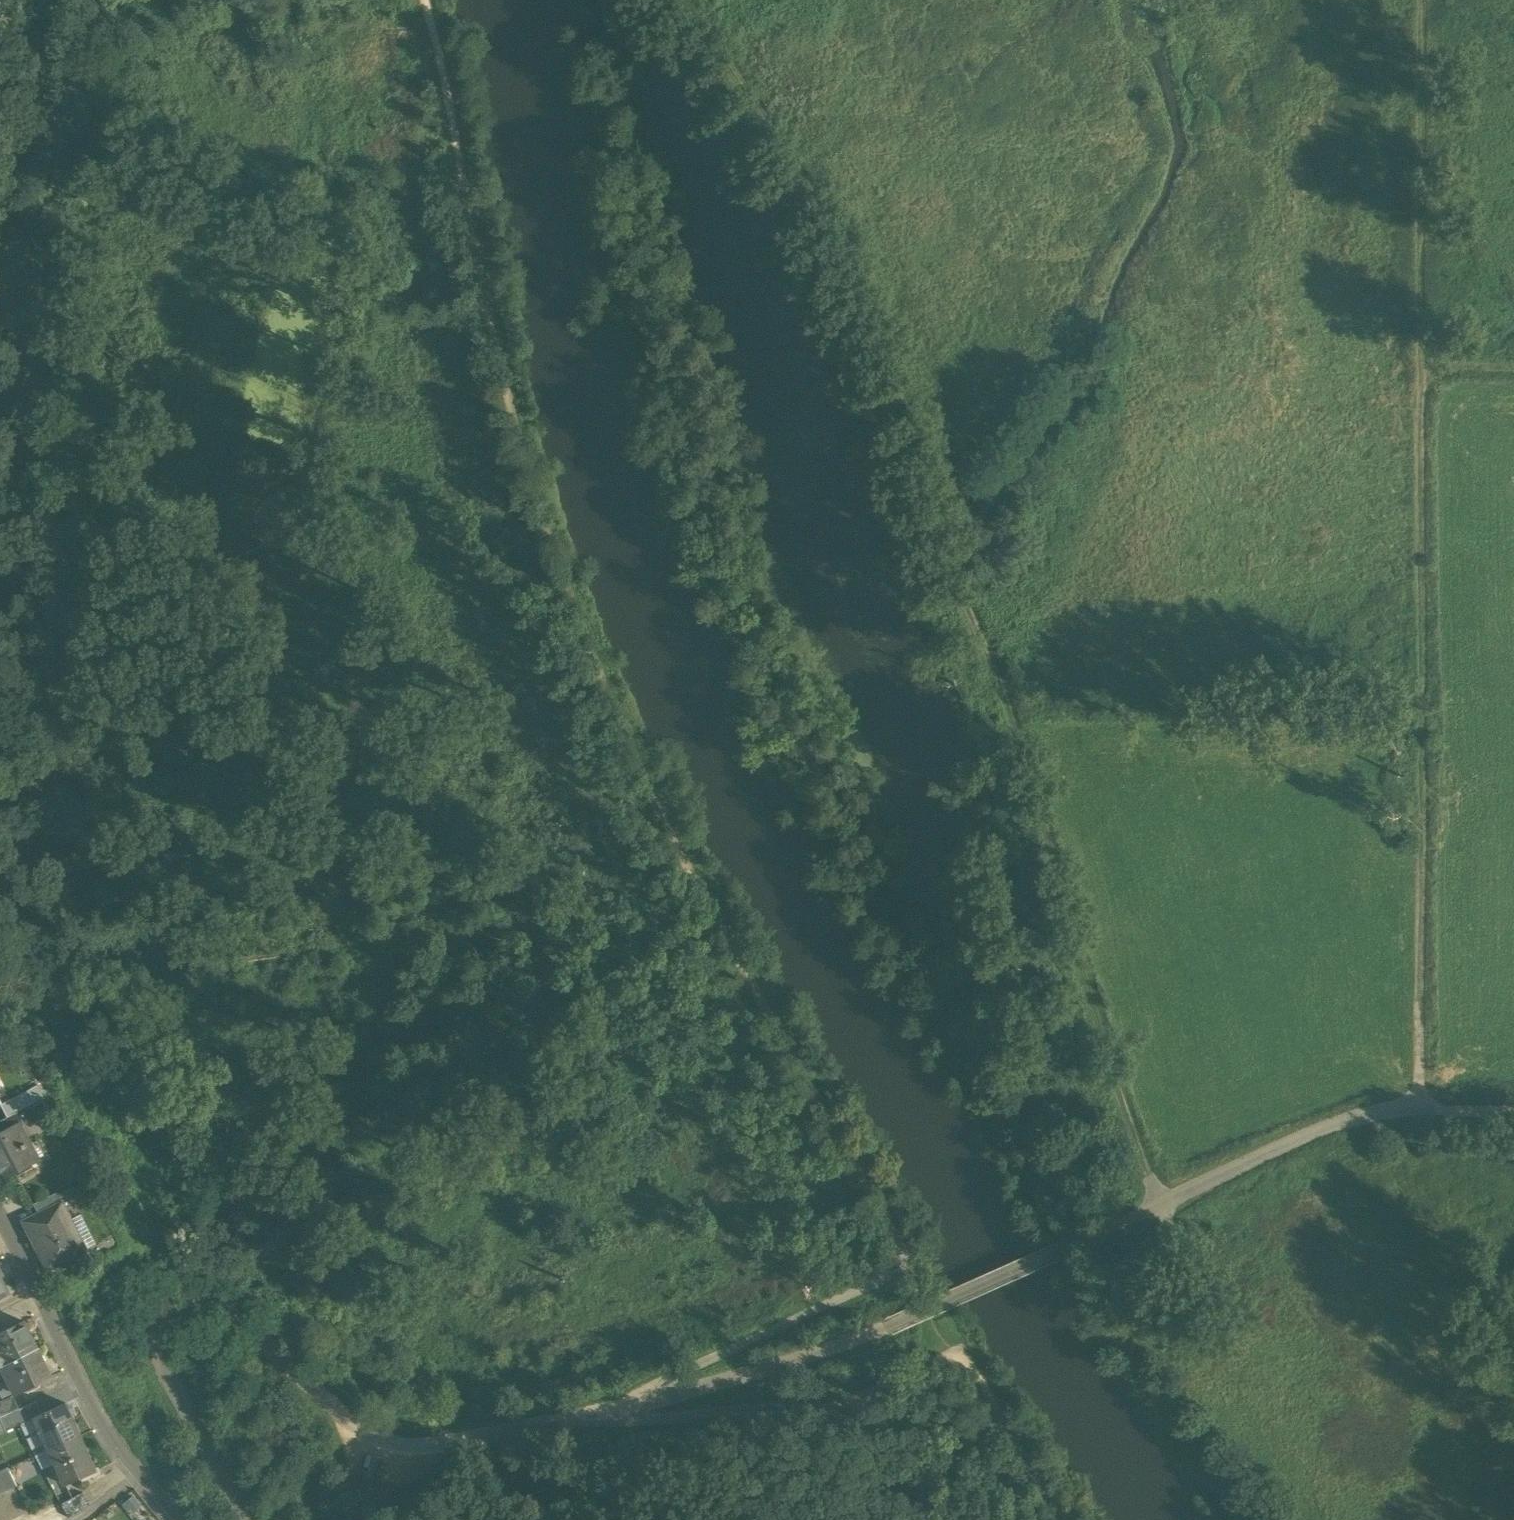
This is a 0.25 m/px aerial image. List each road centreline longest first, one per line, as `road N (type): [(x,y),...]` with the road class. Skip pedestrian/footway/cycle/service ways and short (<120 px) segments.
road 1 (track): [(898,1248),(674,843),(575,610),(496,350),(427,0)]
road 2 (track): [(1159,1207),(1010,702),(849,255),(741,77),(681,0)]
road 3 (track): [(1420,1111),(1422,423)]
road 4 (track): [(1426,0),(1422,423)]
road 5 (residential): [(177,1519),(82,1386),(0,1232)]
road 6 (track): [(621,1413),(622,1399),(883,1282),(898,1248)]
road 7 (track): [(1068,1519),(955,1351)]
road 8 (track): [(955,1351),(849,1404),(818,1405)]

